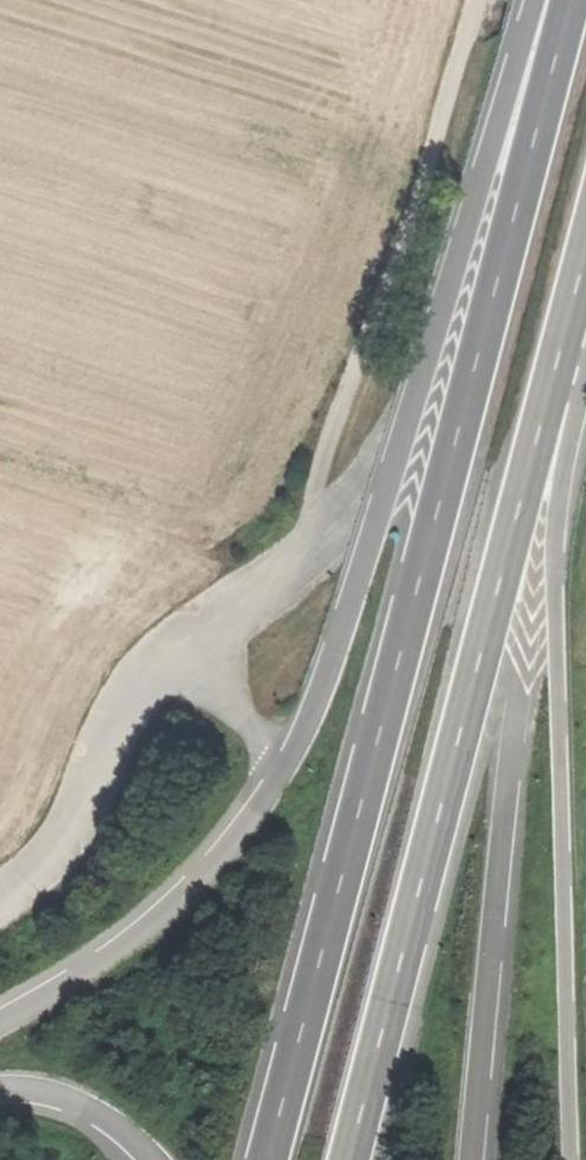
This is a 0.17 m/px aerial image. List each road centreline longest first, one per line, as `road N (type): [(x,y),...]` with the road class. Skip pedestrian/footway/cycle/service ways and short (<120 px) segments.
road 1 (trunk): [(565,0),(270,1159)]
road 2 (trunk): [(533,0),(373,540),(302,733),(189,895),(0,1024)]
road 3 (track): [(472,0),(296,552),(191,647),(127,725),(80,821),(33,884),(0,904)]
road 4 (trunk): [(349,1159),(575,299)]
road 5 (trunk): [(574,1159),(555,541),(585,381)]
road 6 (trunk): [(0,1091),(60,1100),(128,1140),(148,1159)]
road 7 (track): [(181,663),(286,755)]

